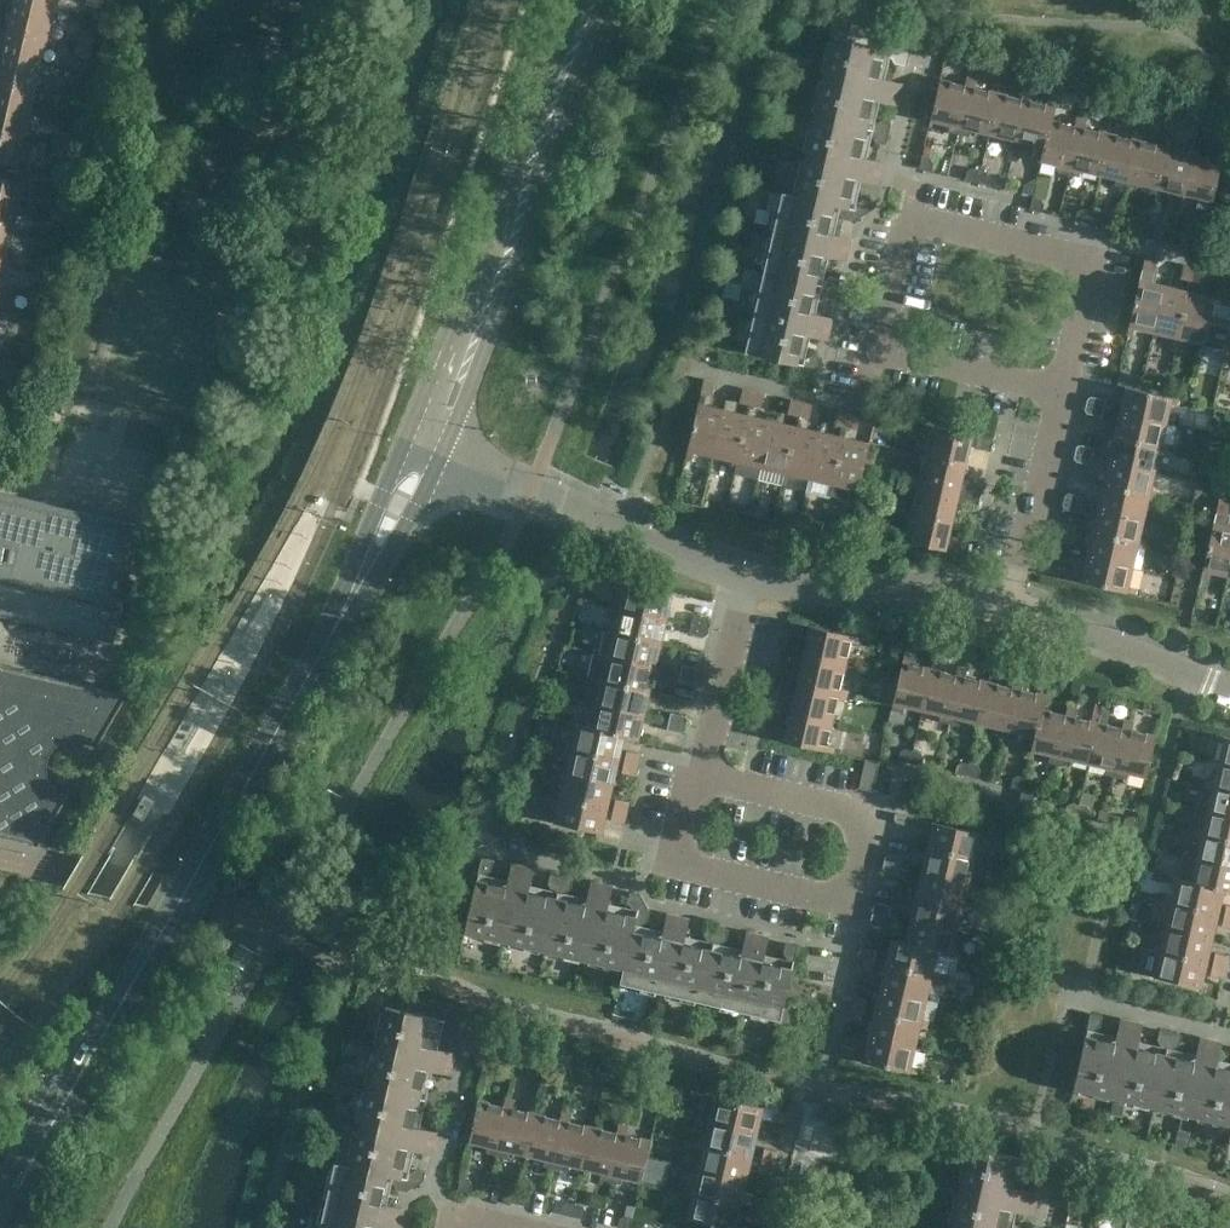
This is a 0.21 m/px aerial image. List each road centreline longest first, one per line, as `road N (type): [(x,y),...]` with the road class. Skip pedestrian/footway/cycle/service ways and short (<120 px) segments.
road 1 (tertiary): [(34,1162),(329,640),(424,436)]
road 2 (residential): [(1062,406),(889,365),(921,220),(1093,263)]
road 3 (residential): [(701,771),(881,816),(860,901),(681,855)]
road 4 (tertiary): [(424,436),(586,26)]
road 5 (residential): [(745,574),(424,436)]
road 6 (residential): [(1018,605),(745,574)]
road 7 (residential): [(1229,691),(1018,605)]
road 8 (residential): [(1018,605),(1062,406)]
road 9 (residential): [(701,771),(745,574)]
road 10 (residential): [(1093,263),(1062,406)]

